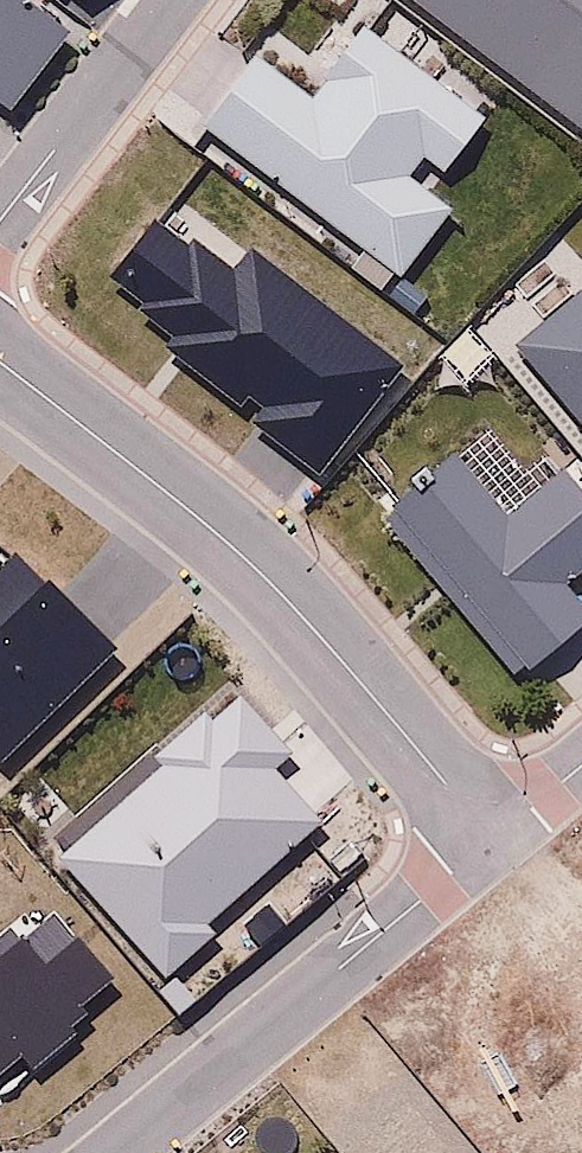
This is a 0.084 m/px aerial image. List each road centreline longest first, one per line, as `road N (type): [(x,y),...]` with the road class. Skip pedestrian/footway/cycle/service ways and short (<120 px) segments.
road 1 (residential): [(493,837),(241,552),(0,362)]
road 2 (residential): [(115,1152),(493,837)]
road 3 (residential): [(0,224),(175,0)]

